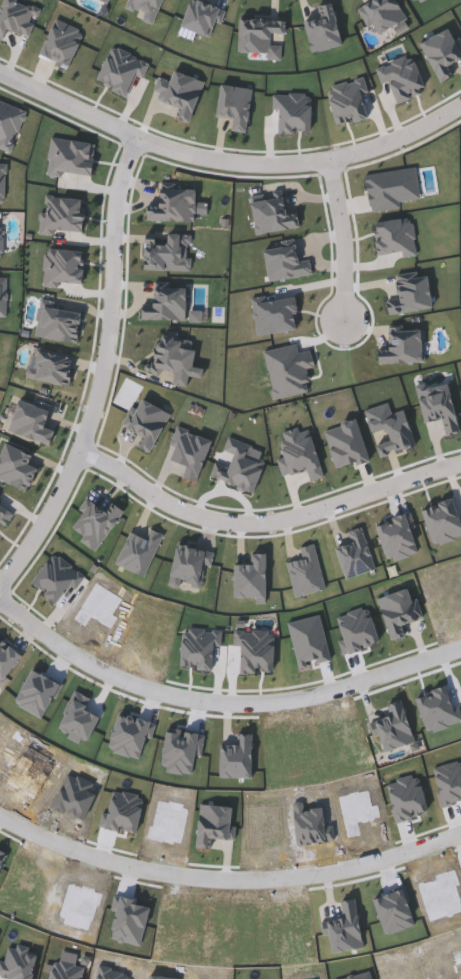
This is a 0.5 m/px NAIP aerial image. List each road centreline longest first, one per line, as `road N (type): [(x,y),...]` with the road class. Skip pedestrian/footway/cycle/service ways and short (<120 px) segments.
road 1 (residential): [(0,602),(93,668),(163,695),(239,706),(318,698),(460,650)]
road 2 (residential): [(460,111),(405,140),(276,168),(215,162),(139,140),(0,75)]
road 3 (residential): [(0,588),(35,542),(82,452),(111,351),(119,198),(139,140)]
road 4 (residential): [(0,819),(83,856),(181,879),(270,883),(356,871),(460,835)]
road 5 (residential): [(82,452),(182,512),(246,526),(290,520),(460,465)]
road 6 (residential): [(328,161),(345,237),(345,327)]

